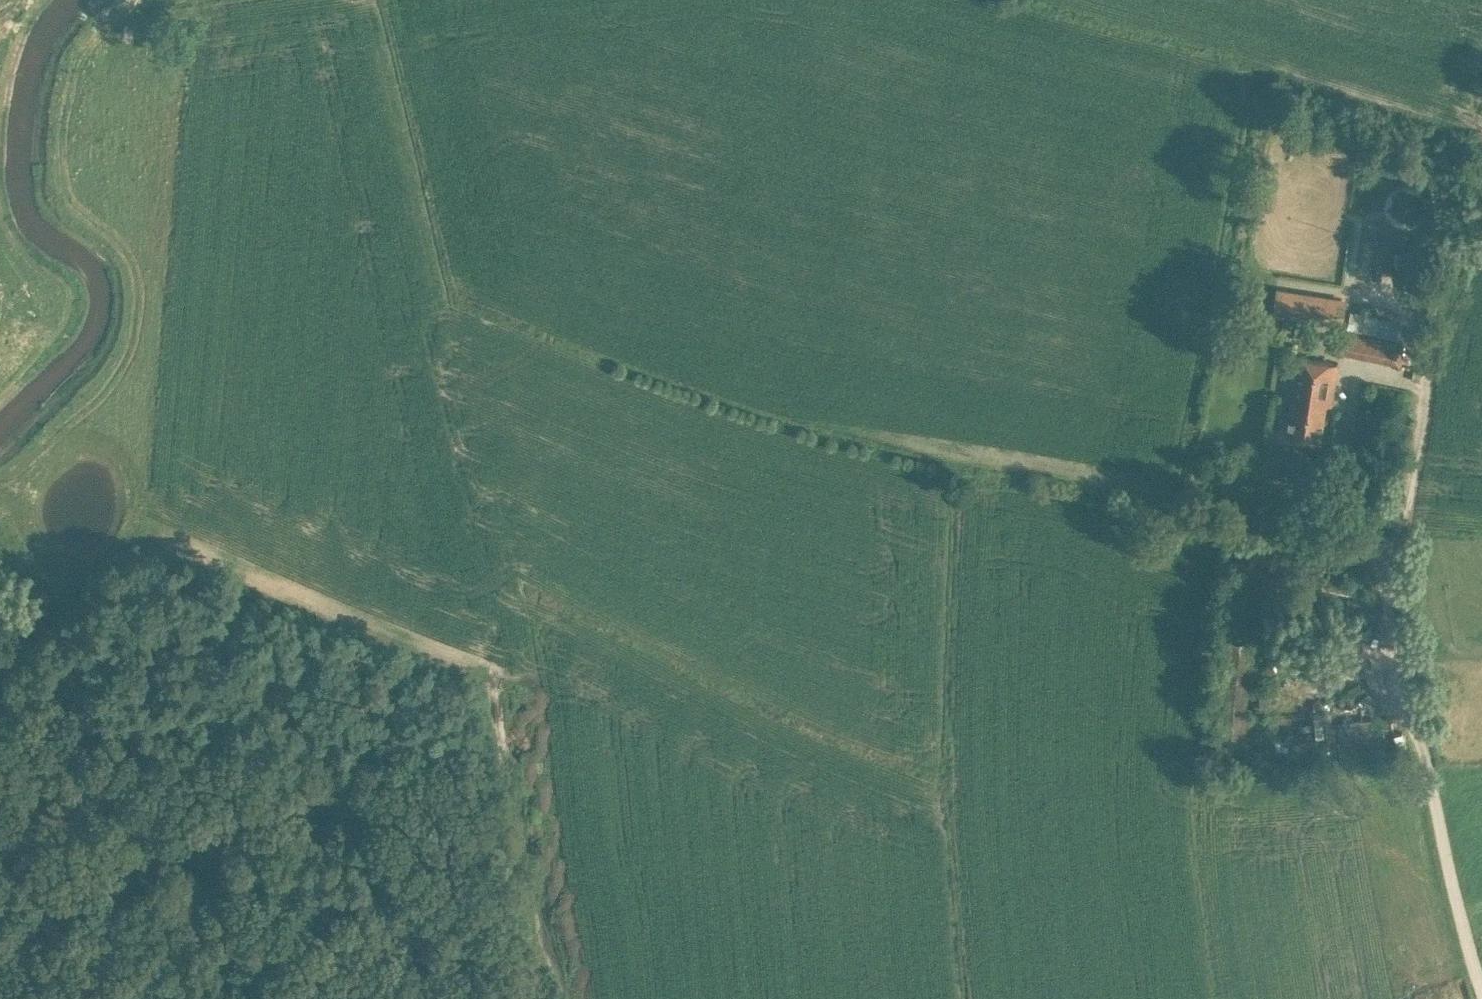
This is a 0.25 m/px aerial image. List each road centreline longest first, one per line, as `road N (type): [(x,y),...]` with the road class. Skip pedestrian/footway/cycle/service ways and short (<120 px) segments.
road 1 (unclassified): [(1481,977),(1382,576)]
road 2 (unclassified): [(1382,576),(1428,398),(1403,380)]
road 3 (unclassified): [(1378,554),(1188,524)]
road 4 (unclassified): [(1378,554),(1351,467),(1357,378)]

